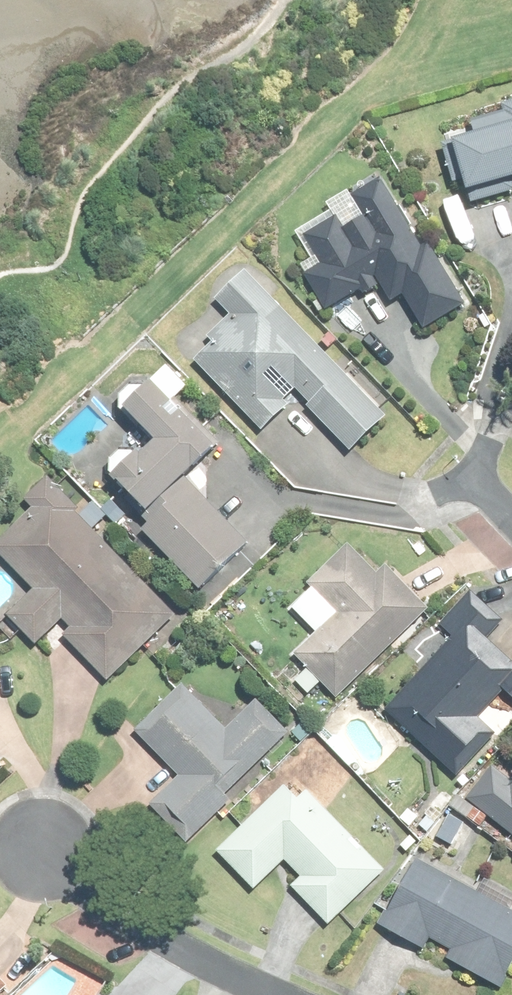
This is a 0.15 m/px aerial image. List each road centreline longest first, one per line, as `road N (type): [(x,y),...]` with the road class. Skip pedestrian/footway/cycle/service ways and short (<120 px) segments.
road 1 (residential): [(36,844),(149,932),(280,994)]

